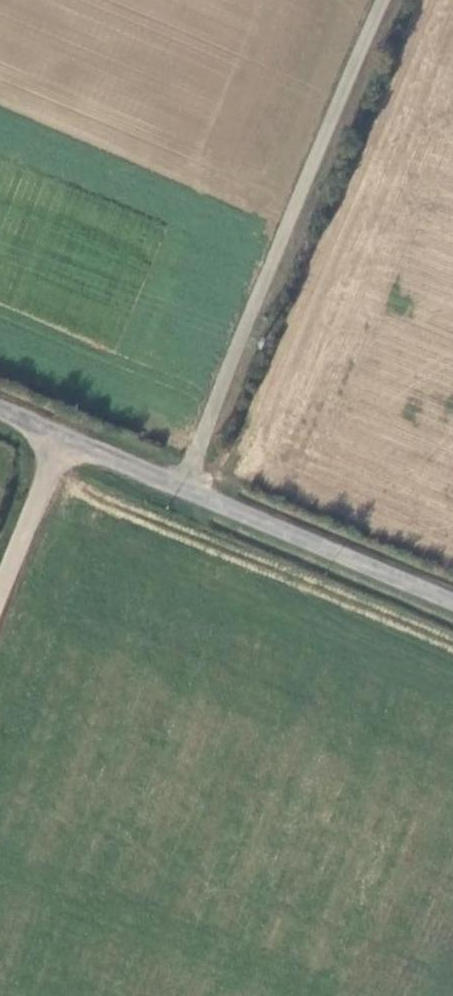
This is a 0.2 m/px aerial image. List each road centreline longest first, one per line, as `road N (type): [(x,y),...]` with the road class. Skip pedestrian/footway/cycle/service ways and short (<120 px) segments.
road 1 (unclassified): [(179,484),(384,0)]
road 2 (unclassified): [(452,599),(179,484)]
road 3 (unclassified): [(63,434),(0,587)]
road 4 (unclassified): [(179,484),(63,434)]

